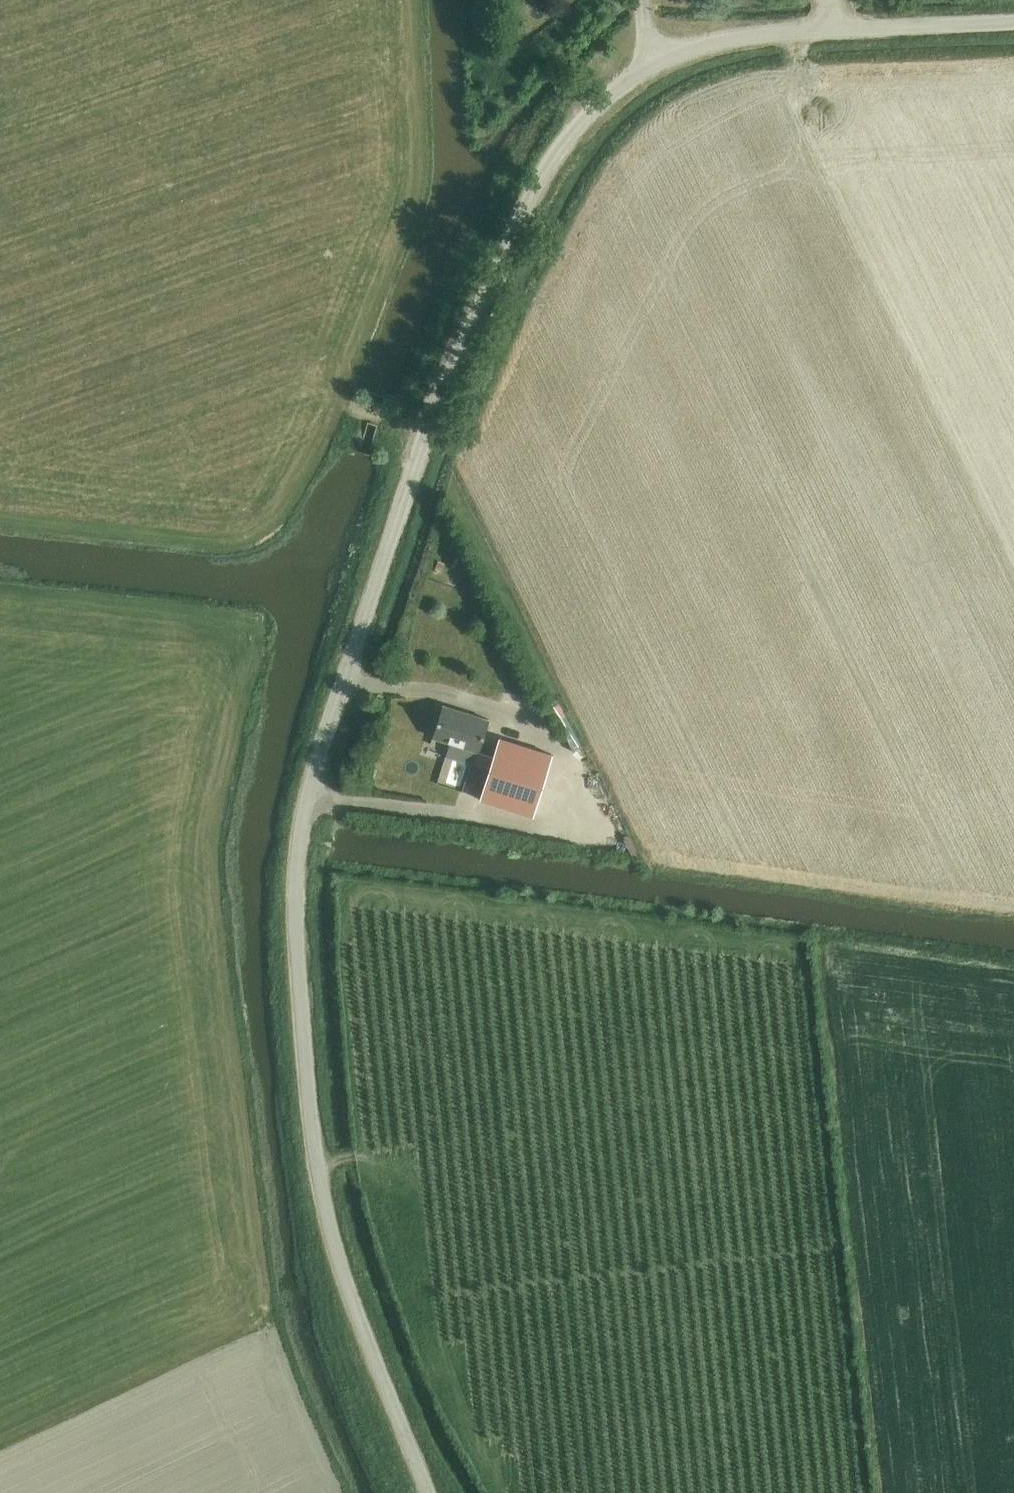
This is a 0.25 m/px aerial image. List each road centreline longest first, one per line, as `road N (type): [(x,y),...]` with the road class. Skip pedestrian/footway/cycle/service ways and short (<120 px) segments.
road 1 (unclassified): [(429,1492),(329,1230),(296,941),(299,831),(311,786),(426,426),(553,151),(626,82),(692,49),(767,33),(1013,21)]

